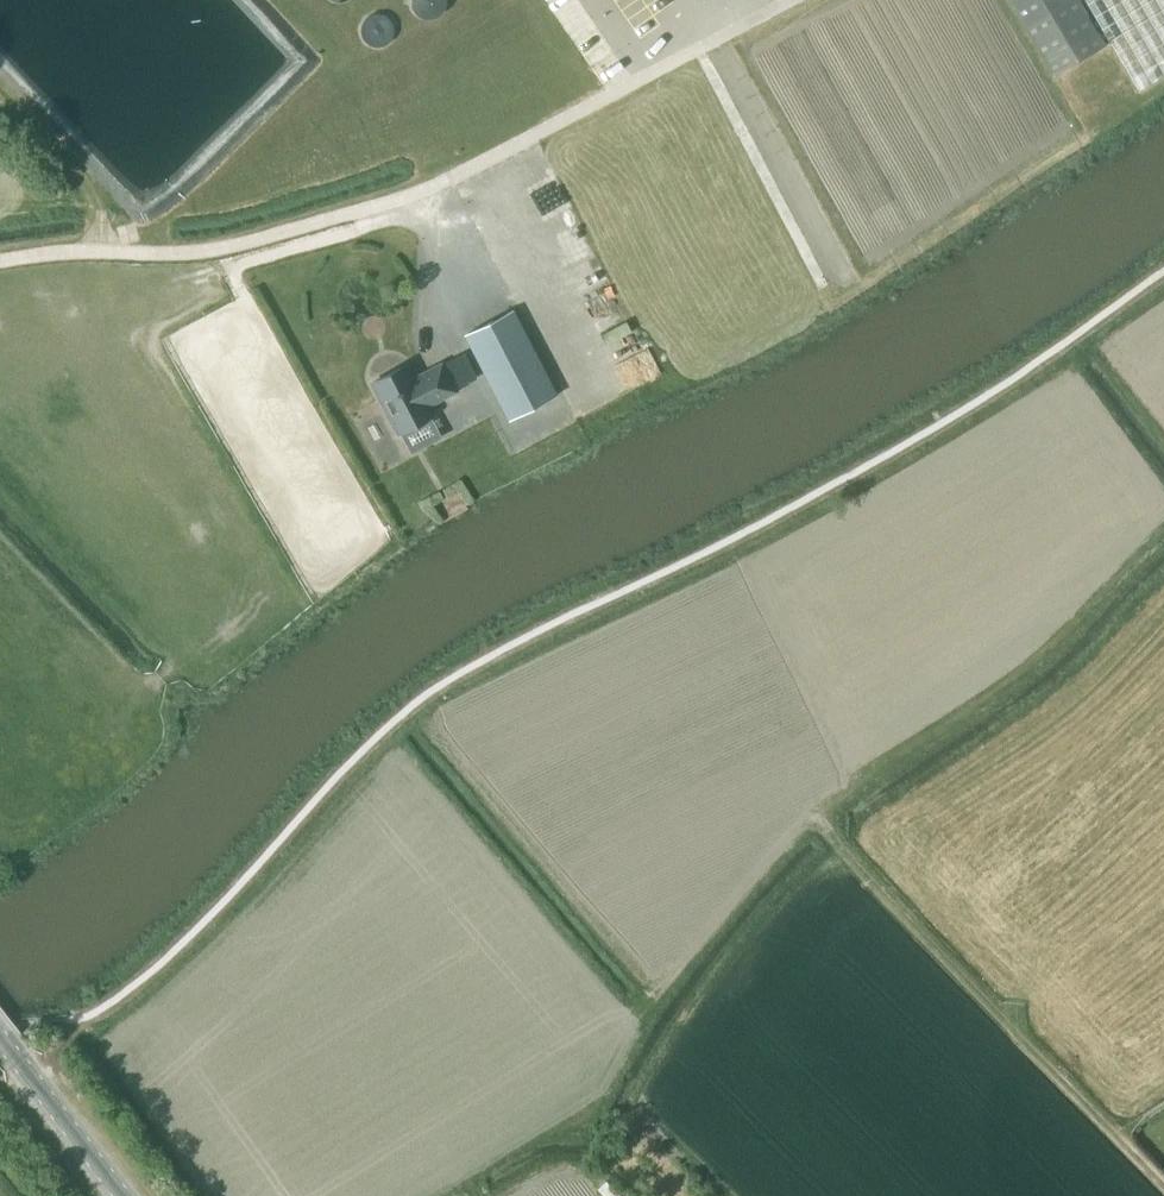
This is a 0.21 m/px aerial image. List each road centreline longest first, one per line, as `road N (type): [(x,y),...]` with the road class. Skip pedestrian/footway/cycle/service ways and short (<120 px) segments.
road 1 (residential): [(0,260),(195,250),(427,190),(791,0)]
road 2 (secondary): [(123,1195),(0,1037)]

